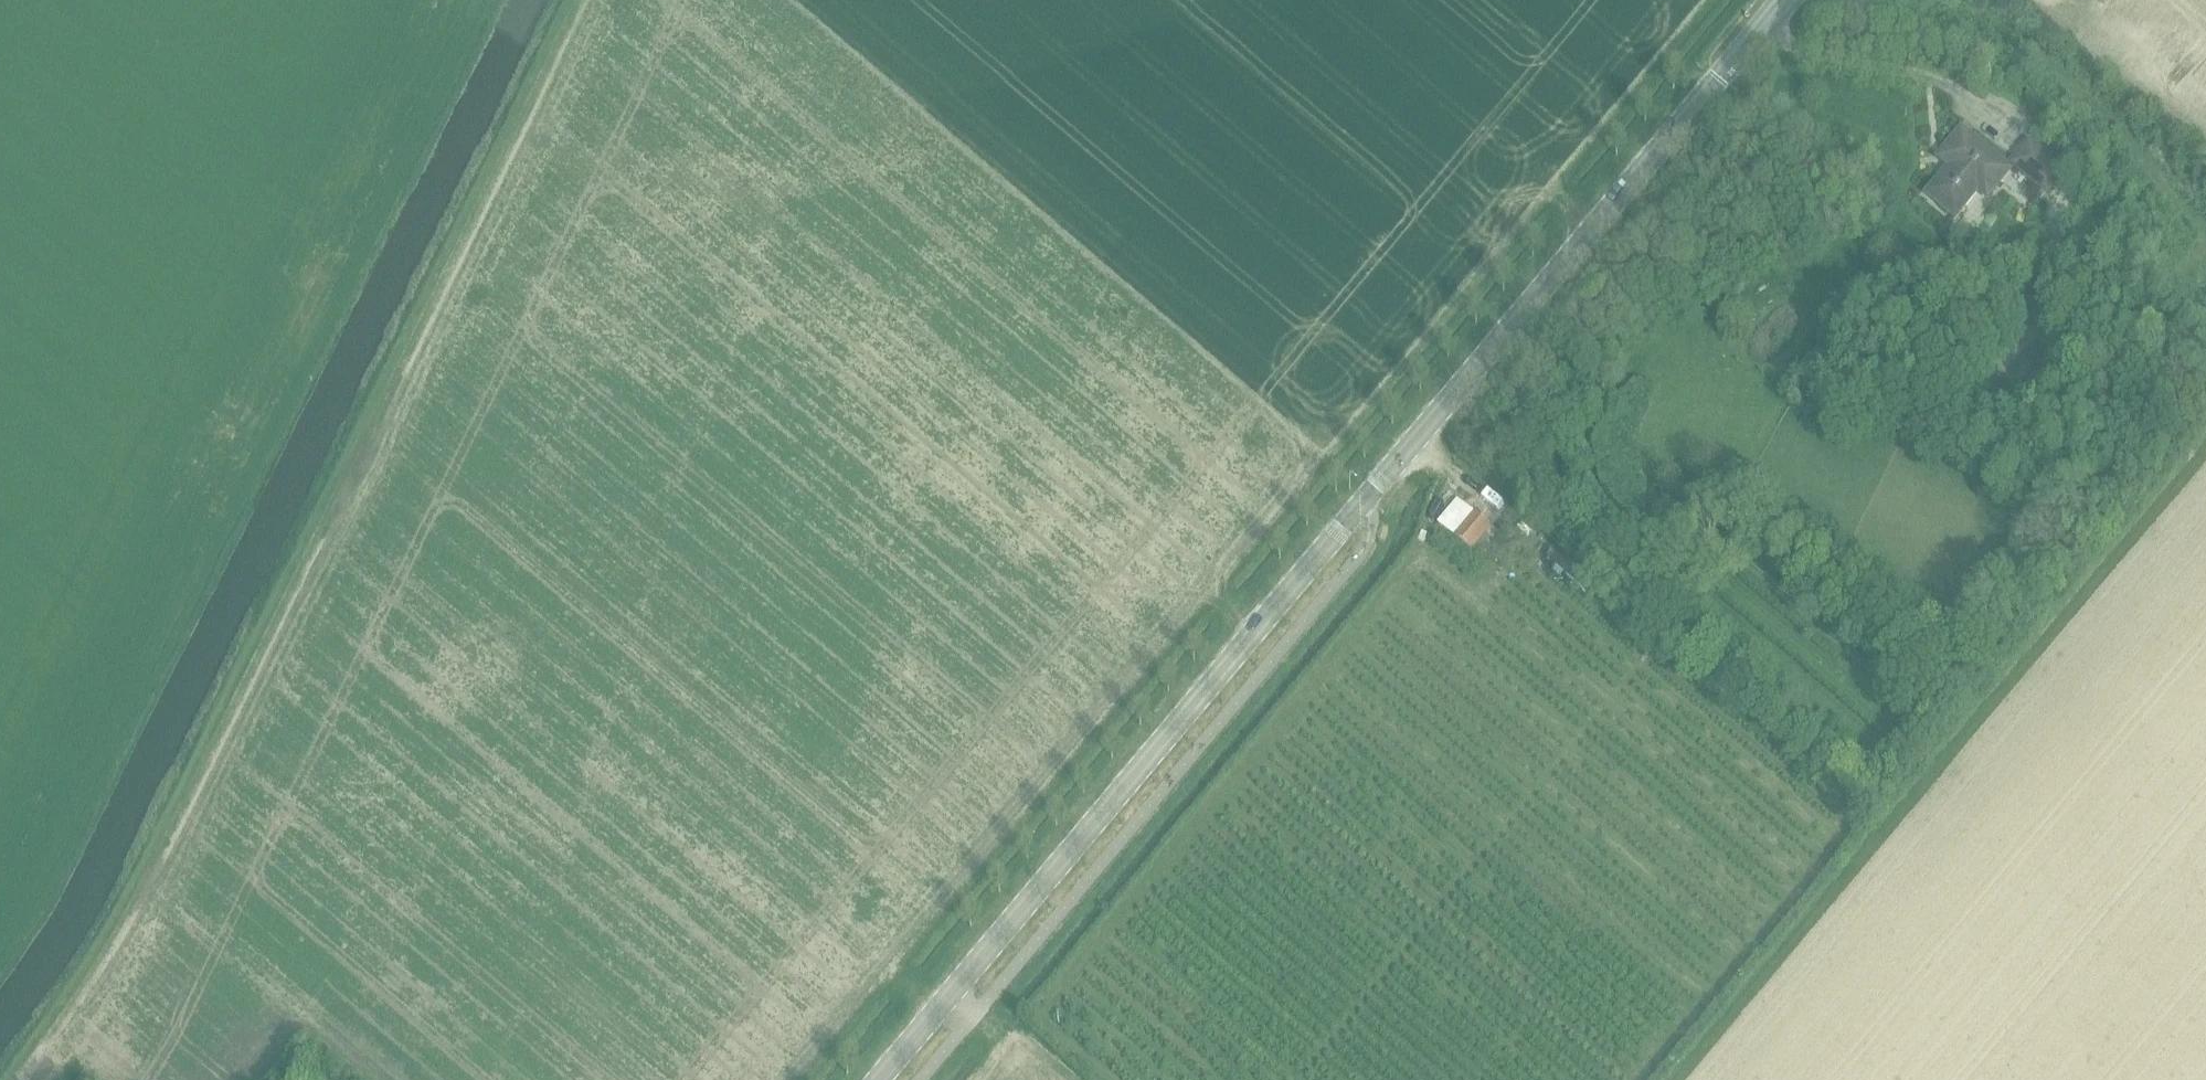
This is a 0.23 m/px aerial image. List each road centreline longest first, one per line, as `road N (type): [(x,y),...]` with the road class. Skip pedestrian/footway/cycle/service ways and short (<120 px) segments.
road 1 (tertiary): [(875,1079),(1789,0)]

